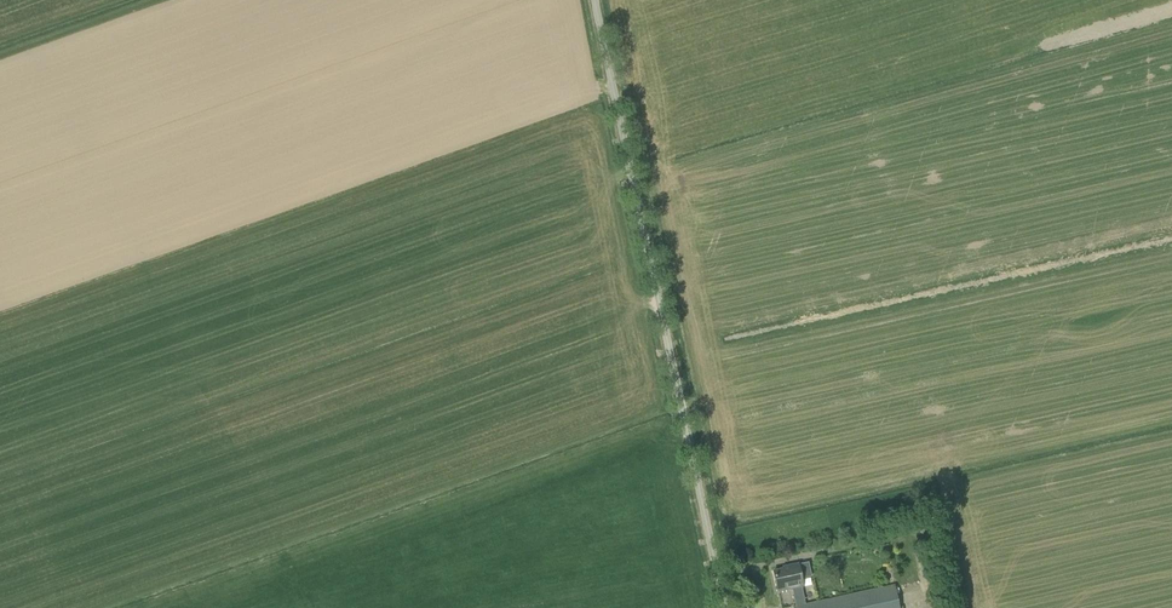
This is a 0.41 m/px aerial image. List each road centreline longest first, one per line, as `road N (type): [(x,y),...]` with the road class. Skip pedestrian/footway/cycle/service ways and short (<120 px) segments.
road 1 (unclassified): [(727,607),(600,0)]

